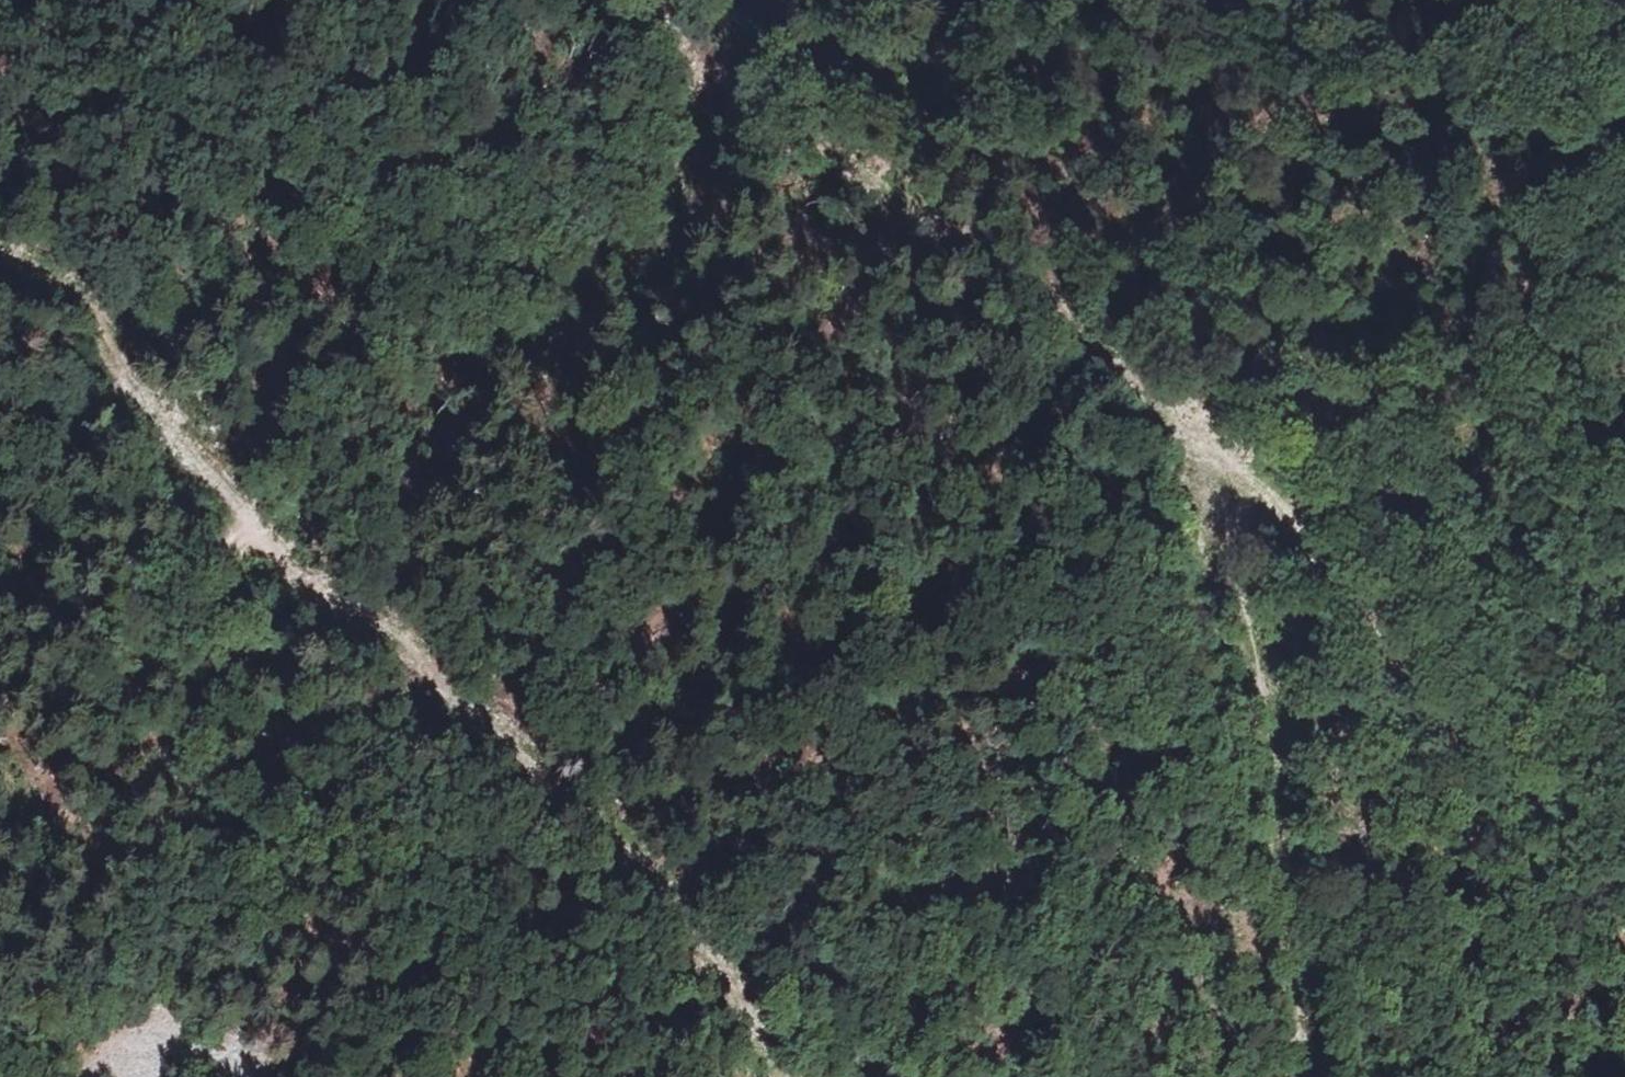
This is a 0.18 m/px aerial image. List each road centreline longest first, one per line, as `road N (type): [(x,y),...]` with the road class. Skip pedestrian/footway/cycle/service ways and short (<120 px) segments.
road 1 (track): [(1624,934),(1547,800),(1314,547),(1228,465),(1201,459)]
road 2 (track): [(1304,1076),(1280,786),(1254,653),(1190,481),(1201,459)]
road 3 (track): [(496,729),(636,851),(700,930),(788,1076)]

